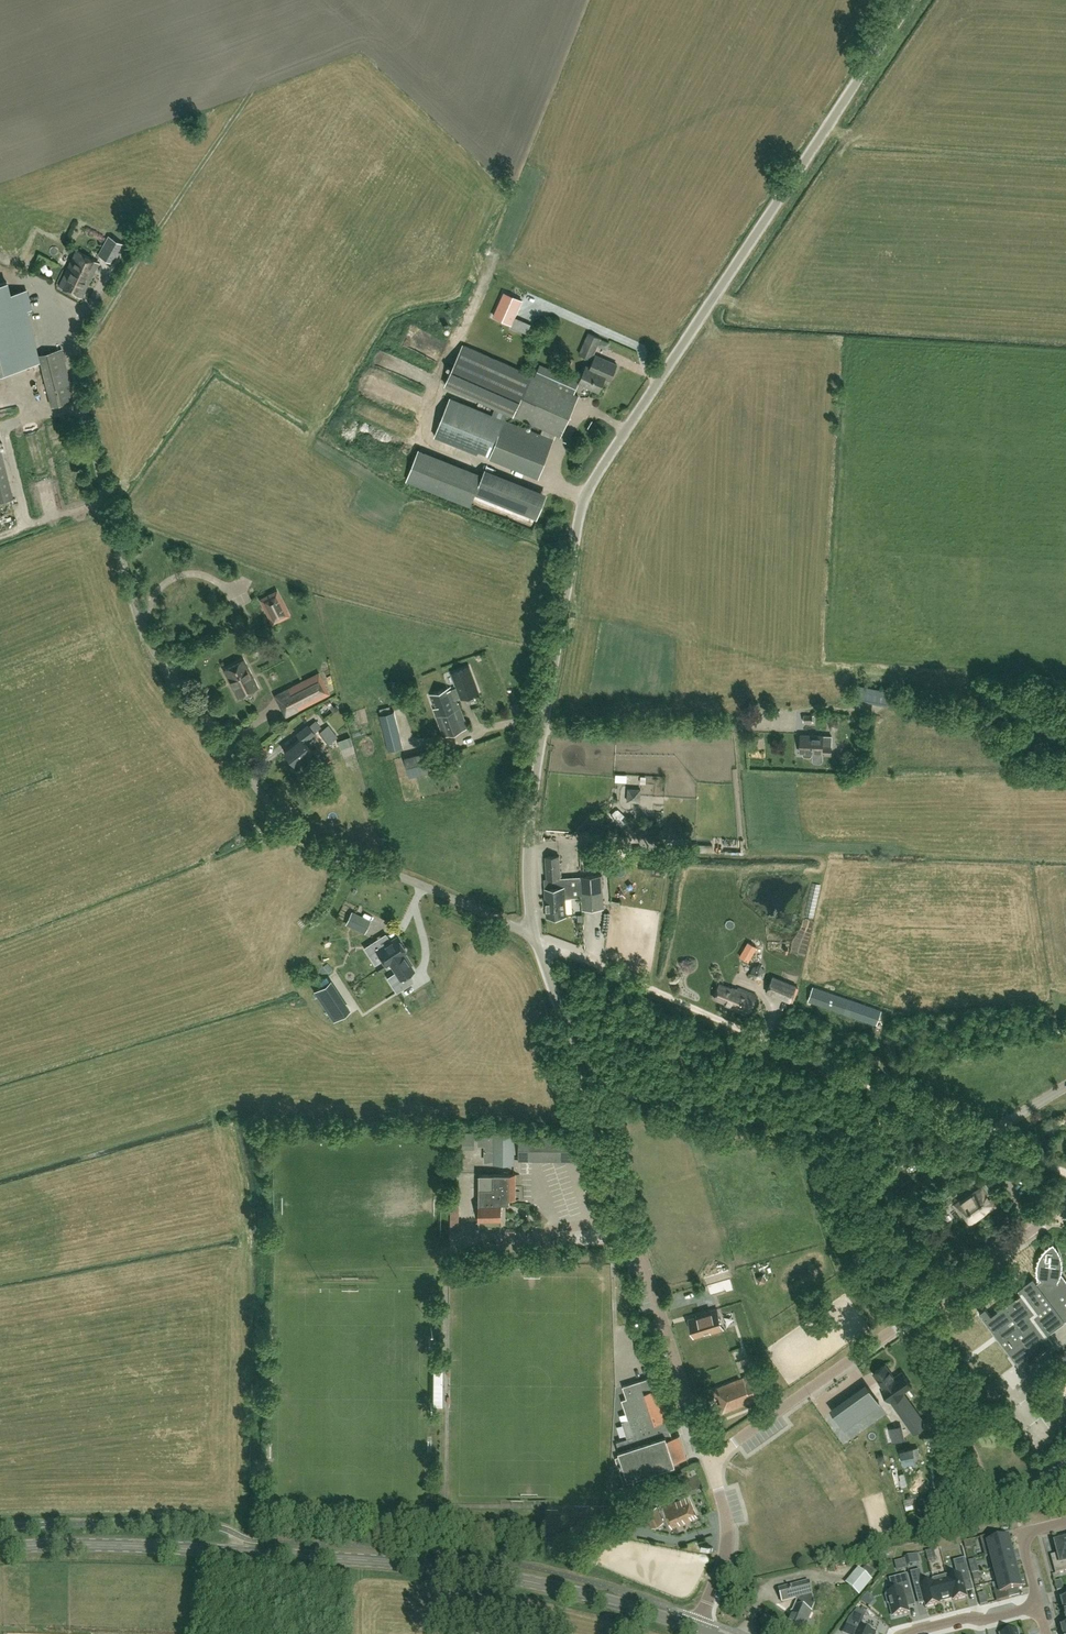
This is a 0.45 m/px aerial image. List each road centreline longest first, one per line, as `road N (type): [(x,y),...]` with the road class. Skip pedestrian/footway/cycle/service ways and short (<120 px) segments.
road 1 (unclassified): [(535,937),(527,882),(531,810),(585,498),(911,0)]
road 2 (tertiary): [(0,1549),(135,1547),(447,1568),(553,1587),(695,1629)]
road 3 (unclassified): [(710,1460),(535,937)]
road 4 (unclassified): [(535,937),(307,842),(153,648)]
road 5 (track): [(72,363),(268,69),(323,14)]
road 6 (unclassified): [(710,1460),(1061,1211)]
road 7 (track): [(869,1084),(535,937)]
road 8 (unclassified): [(695,1629),(726,1547),(710,1460)]
road 9 (residential): [(1039,1606),(904,1633)]
road 10 (track): [(990,1139),(869,1084)]

